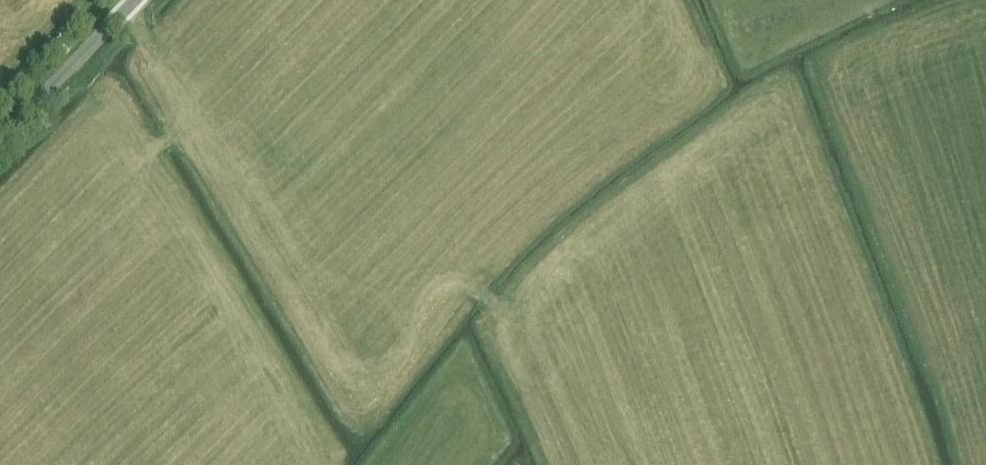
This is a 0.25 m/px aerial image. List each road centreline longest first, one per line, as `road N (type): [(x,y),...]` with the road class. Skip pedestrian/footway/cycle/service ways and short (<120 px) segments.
road 1 (unclassified): [(0,135),(128,0)]

